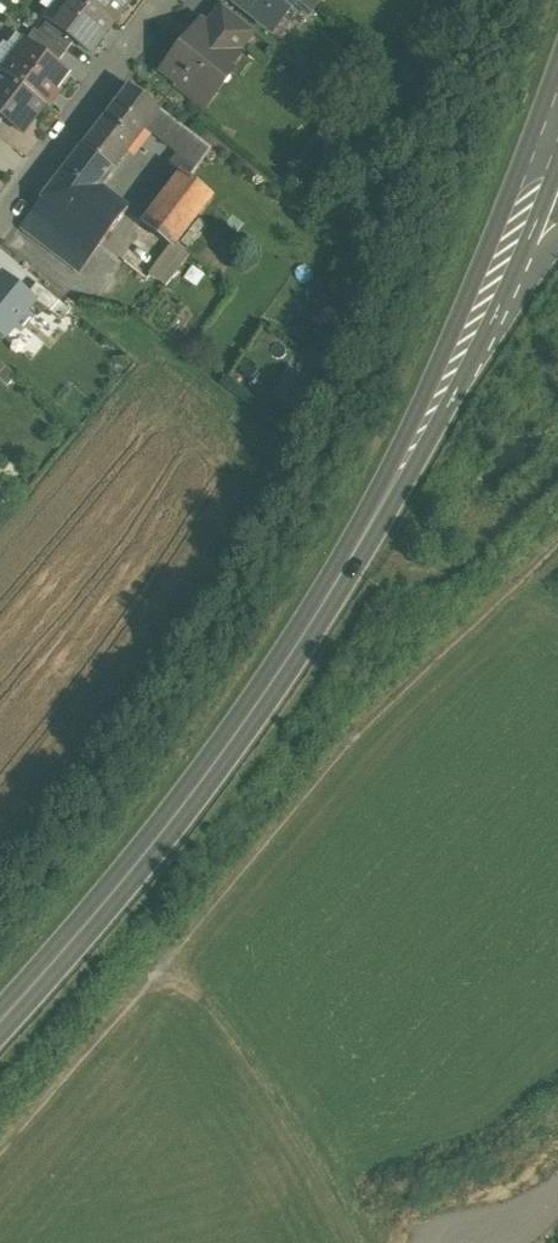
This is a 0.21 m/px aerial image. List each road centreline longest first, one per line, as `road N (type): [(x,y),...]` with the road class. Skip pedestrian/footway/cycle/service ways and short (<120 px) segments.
road 1 (primary): [(0,998),(225,743),(451,403),(499,294)]
road 2 (track): [(163,970),(198,996),(290,1115),(360,1242)]
road 3 (residential): [(0,220),(168,0)]
road 4 (track): [(0,1154),(163,970)]
road 5 (primary): [(499,294),(544,178)]

